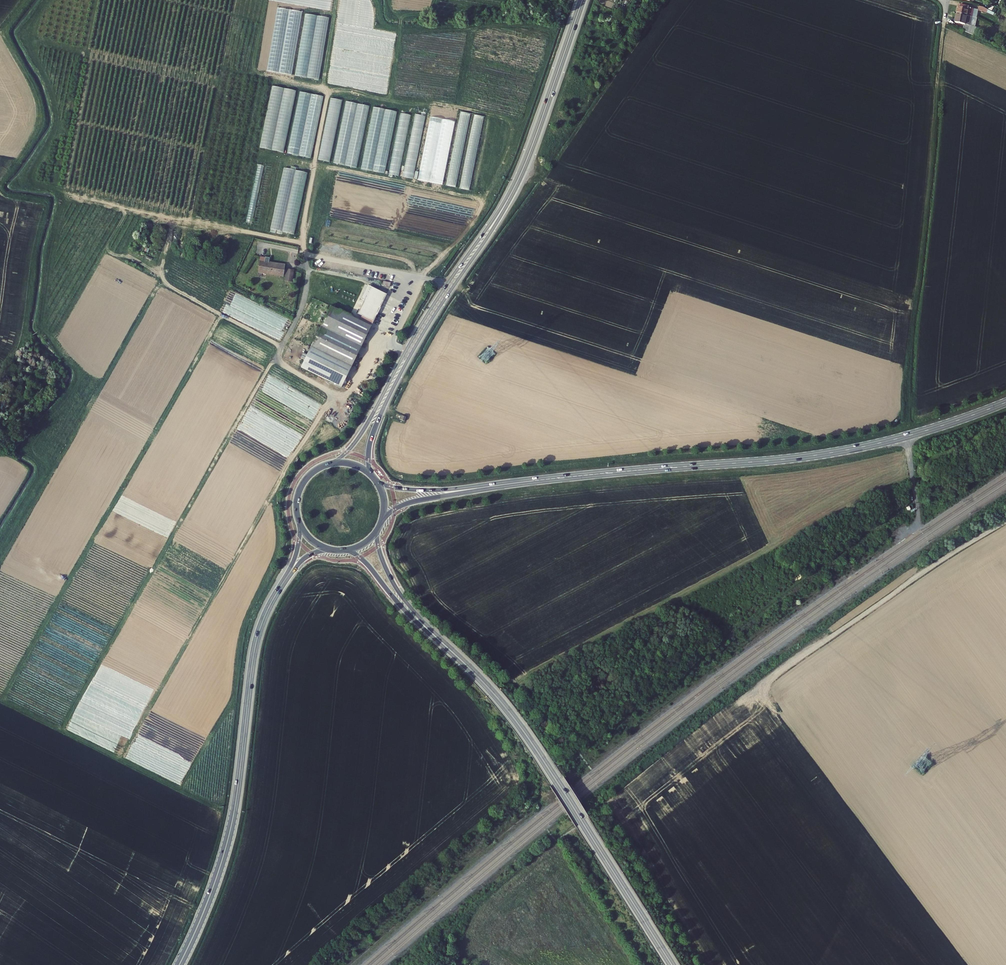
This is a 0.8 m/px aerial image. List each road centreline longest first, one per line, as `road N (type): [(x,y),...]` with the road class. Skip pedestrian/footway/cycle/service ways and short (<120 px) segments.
road 1 (primary): [(480,488),(823,454),(1005,402)]
road 2 (primary): [(179,964),(232,824),(258,633),(289,575)]
road 3 (tertiary): [(672,964),(521,728),(446,646)]
road 4 (secondary): [(505,204),(433,305),(358,438),(334,458)]
road 5 (secondary): [(373,471),(371,444),(393,389),(505,204)]
road 6 (unclassified): [(1005,519),(761,688)]
road 7 (track): [(443,255),(494,197),(517,128),(463,107),(410,106)]
road 8 (secondary): [(582,0),(505,204)]
road 9 (tertiary): [(345,556),(371,569),(446,646)]
road 10 (tertiary): [(446,646),(397,587),(380,536)]

